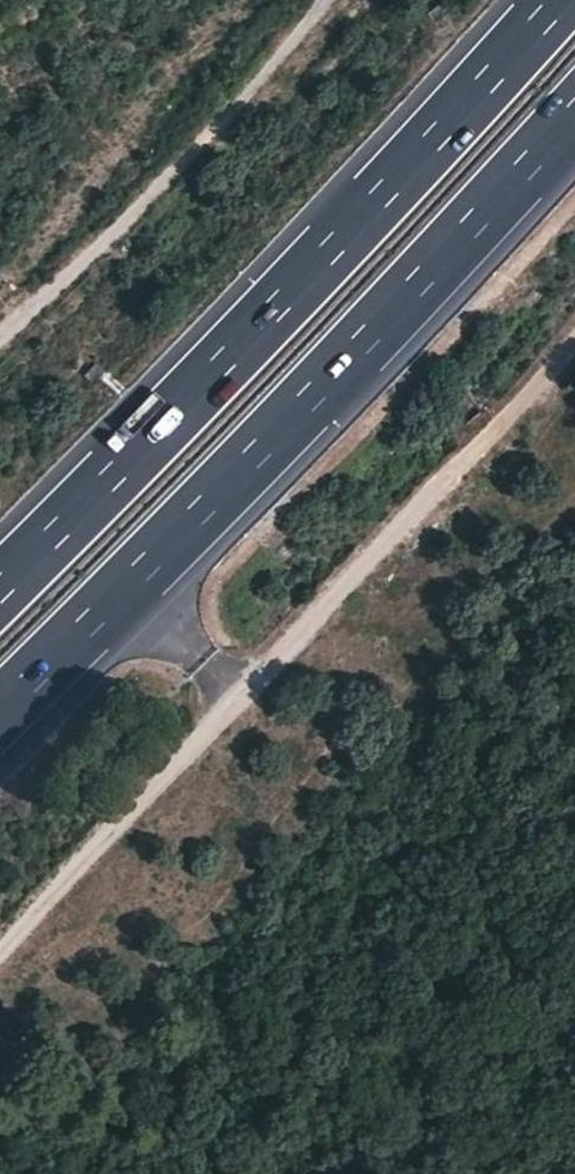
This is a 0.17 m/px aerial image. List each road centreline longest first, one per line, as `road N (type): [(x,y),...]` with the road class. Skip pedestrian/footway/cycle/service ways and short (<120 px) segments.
road 1 (track): [(574,350),(0,966)]
road 2 (motorway): [(0,704),(266,439),(574,97)]
road 3 (motorway): [(554,0),(204,383),(0,583)]
road 4 (track): [(341,0),(0,356)]

